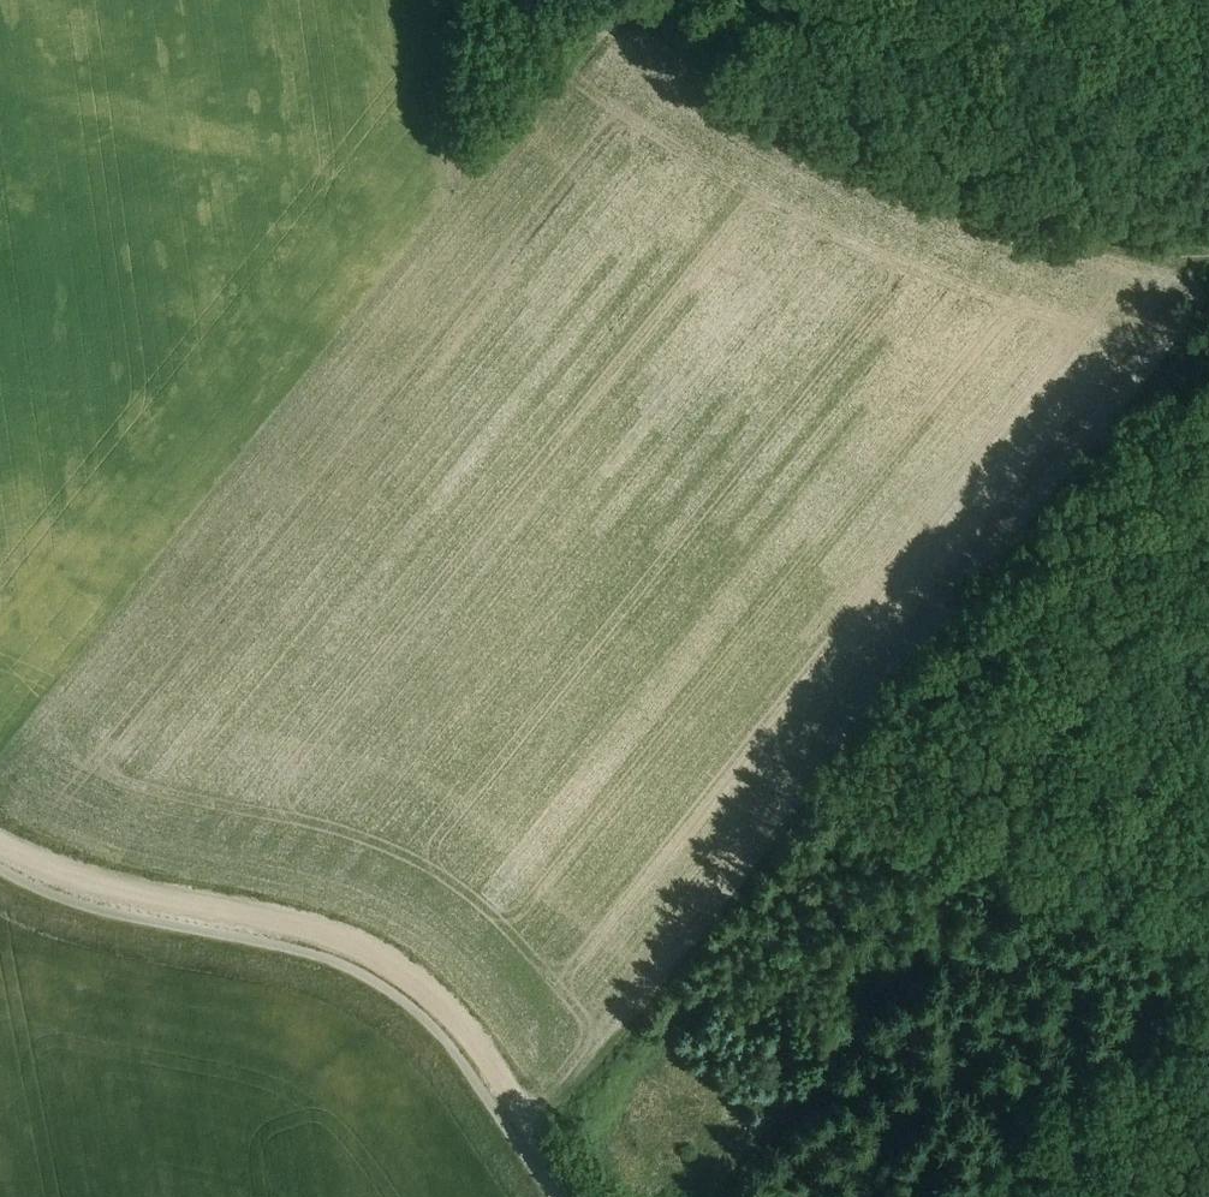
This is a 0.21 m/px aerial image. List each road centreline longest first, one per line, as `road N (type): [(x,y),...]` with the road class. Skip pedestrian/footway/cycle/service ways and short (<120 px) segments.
road 1 (track): [(0,841),(70,876),(320,932),(380,959),(438,1000),(488,1059),(574,1196)]

